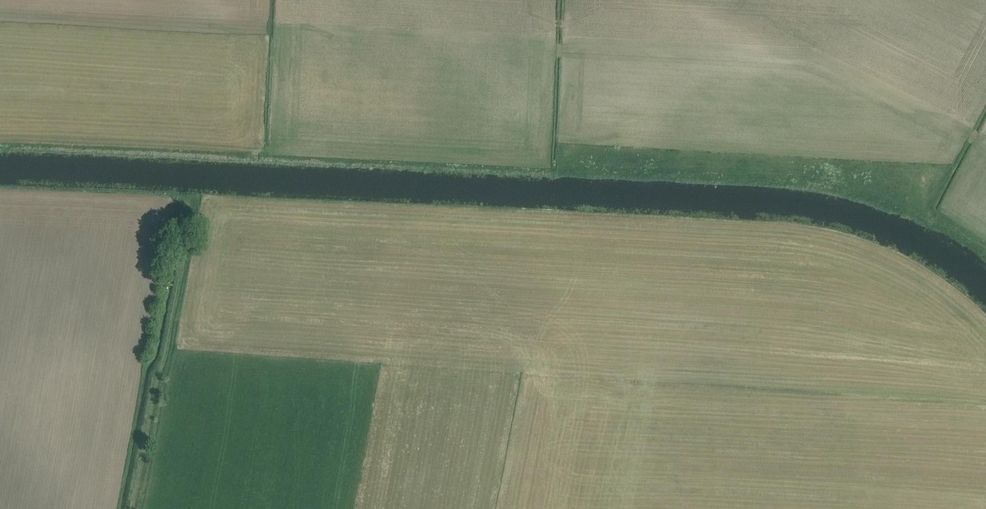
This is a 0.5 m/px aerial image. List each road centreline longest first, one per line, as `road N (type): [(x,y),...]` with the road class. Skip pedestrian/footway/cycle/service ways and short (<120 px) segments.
road 1 (track): [(185,255),(129,508)]

